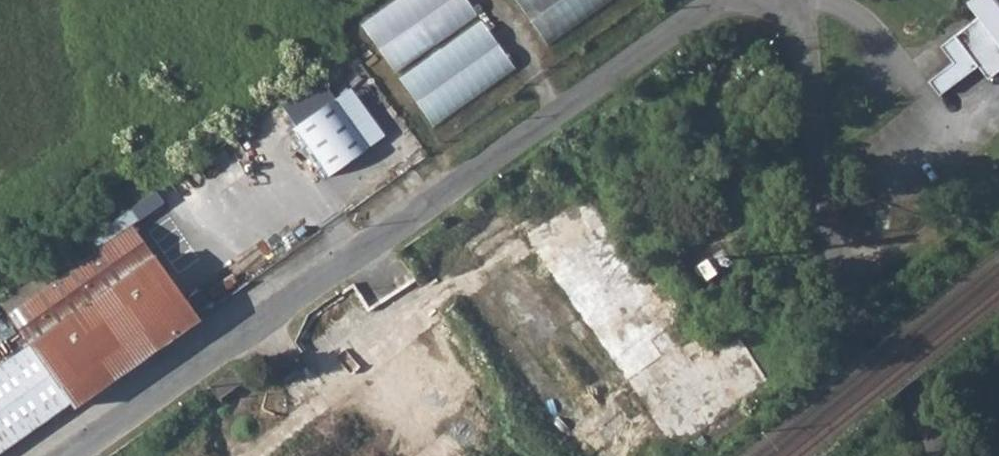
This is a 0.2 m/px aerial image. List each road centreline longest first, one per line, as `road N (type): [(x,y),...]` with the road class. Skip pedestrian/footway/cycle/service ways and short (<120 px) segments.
road 1 (unclassified): [(62,455),(724,0)]
road 2 (unclassified): [(941,455),(932,430),(855,319),(832,249),(797,0)]

